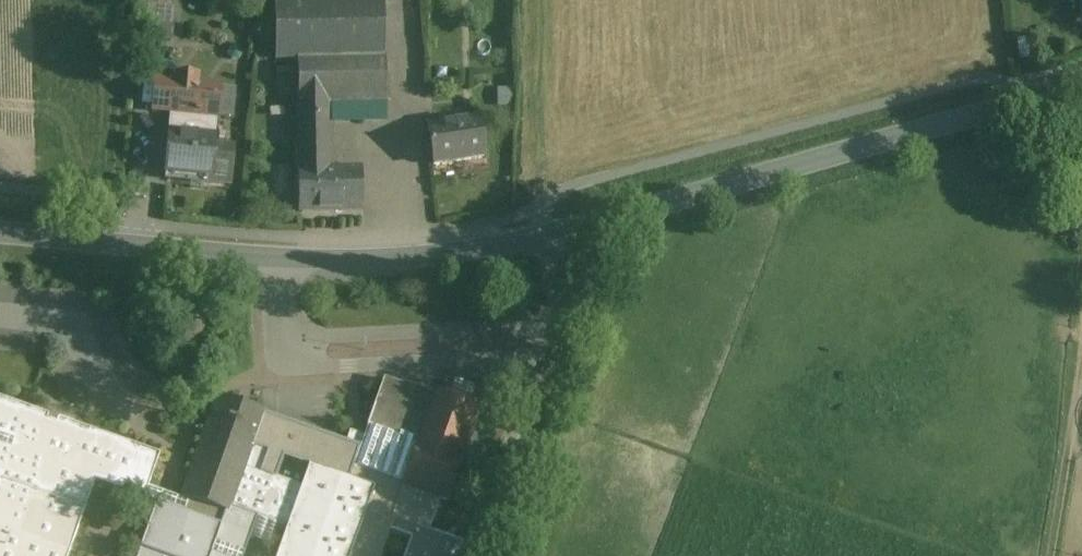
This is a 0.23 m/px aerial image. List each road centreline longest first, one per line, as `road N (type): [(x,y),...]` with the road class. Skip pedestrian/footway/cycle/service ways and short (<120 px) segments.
road 1 (tertiary): [(0,227),(316,259),(469,249),(585,223)]
road 2 (tertiary): [(585,223),(1081,82)]
road 3 (unclassified): [(585,223),(477,555)]

